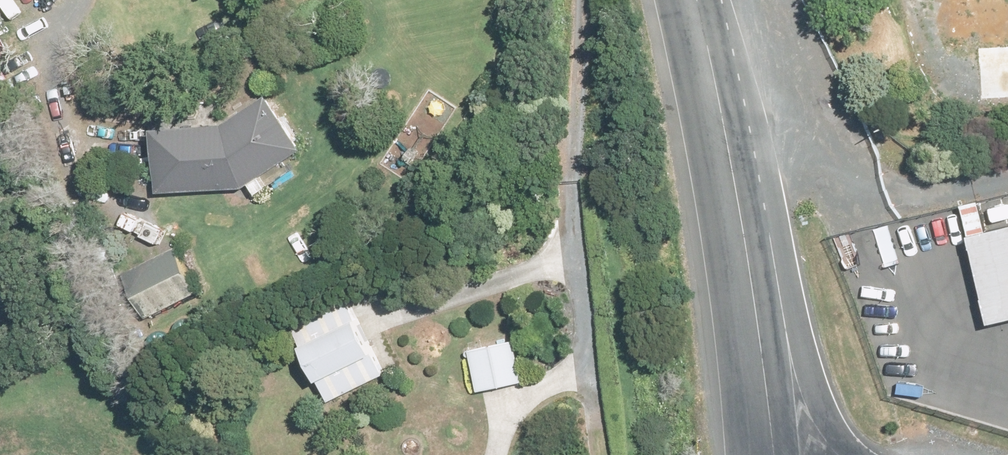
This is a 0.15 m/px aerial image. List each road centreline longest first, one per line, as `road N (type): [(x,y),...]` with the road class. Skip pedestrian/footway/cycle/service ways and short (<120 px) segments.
road 1 (secondary): [(751,272),(697,0)]
road 2 (secondary): [(751,272),(821,399),(863,454)]
road 3 (secondary): [(776,454),(751,272)]

